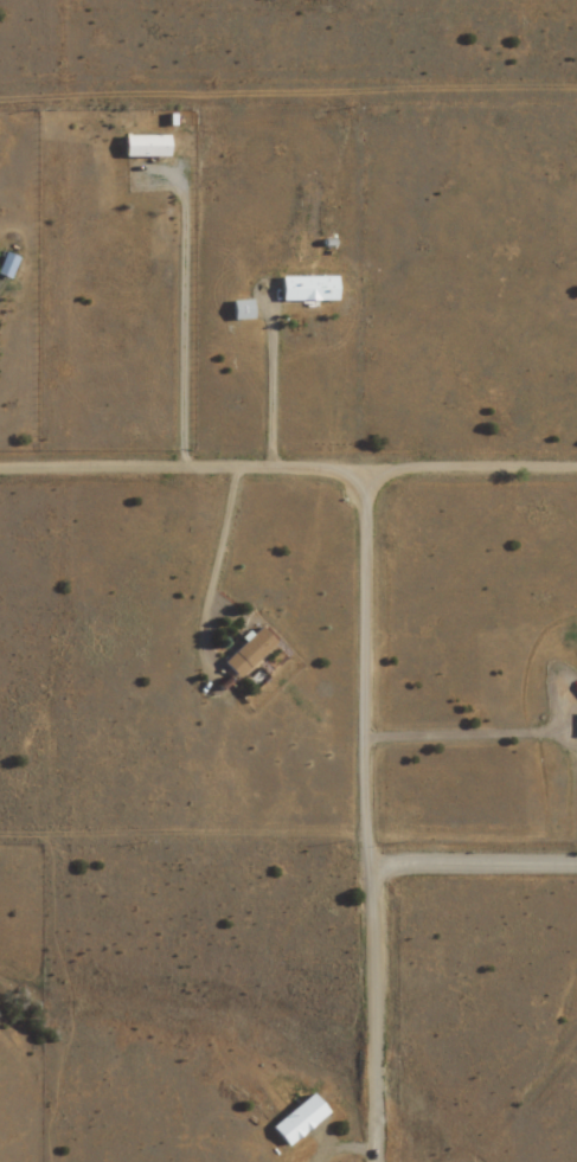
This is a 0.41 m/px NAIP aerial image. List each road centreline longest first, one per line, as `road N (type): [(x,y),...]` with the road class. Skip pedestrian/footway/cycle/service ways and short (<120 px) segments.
road 1 (residential): [(369,1161),(365,471)]
road 2 (residential): [(0,471),(365,471)]
road 3 (residential): [(365,471),(576,471)]
road 4 (residential): [(367,866),(576,866)]

